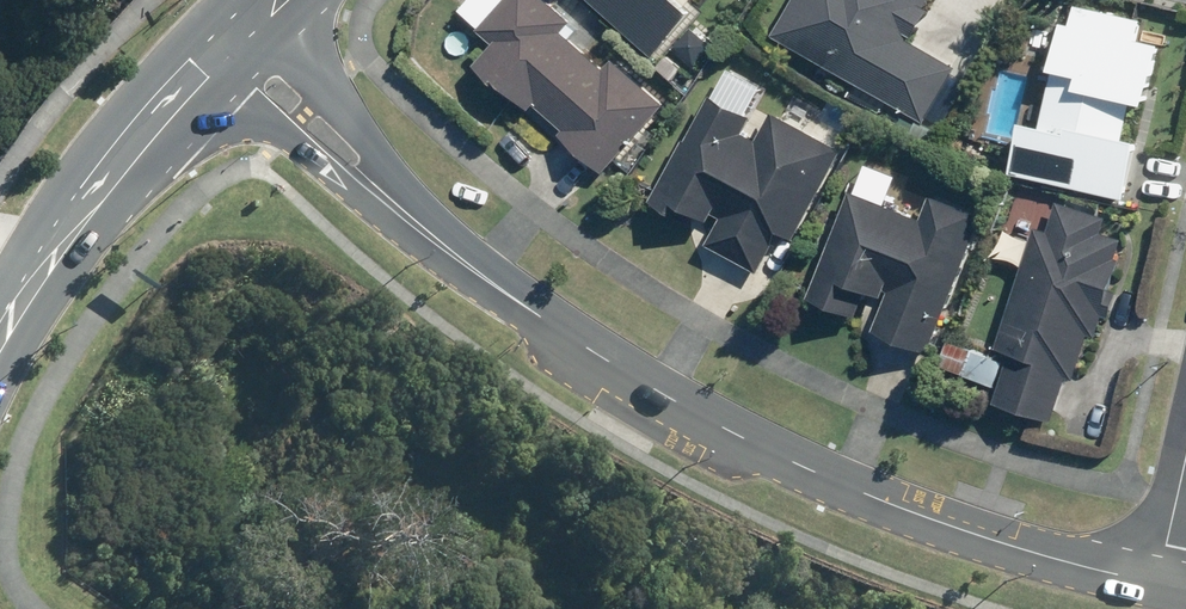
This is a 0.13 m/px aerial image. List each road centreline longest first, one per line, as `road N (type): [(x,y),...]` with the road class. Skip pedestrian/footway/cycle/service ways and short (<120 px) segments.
road 1 (tertiary): [(1149,579),(975,532),(825,477),(471,267)]
road 2 (tertiary): [(263,12),(471,267)]
road 3 (tertiary): [(471,267),(206,73)]
road 4 (secondary): [(206,73),(51,252)]
road 5 (secondary): [(51,252),(0,375)]

